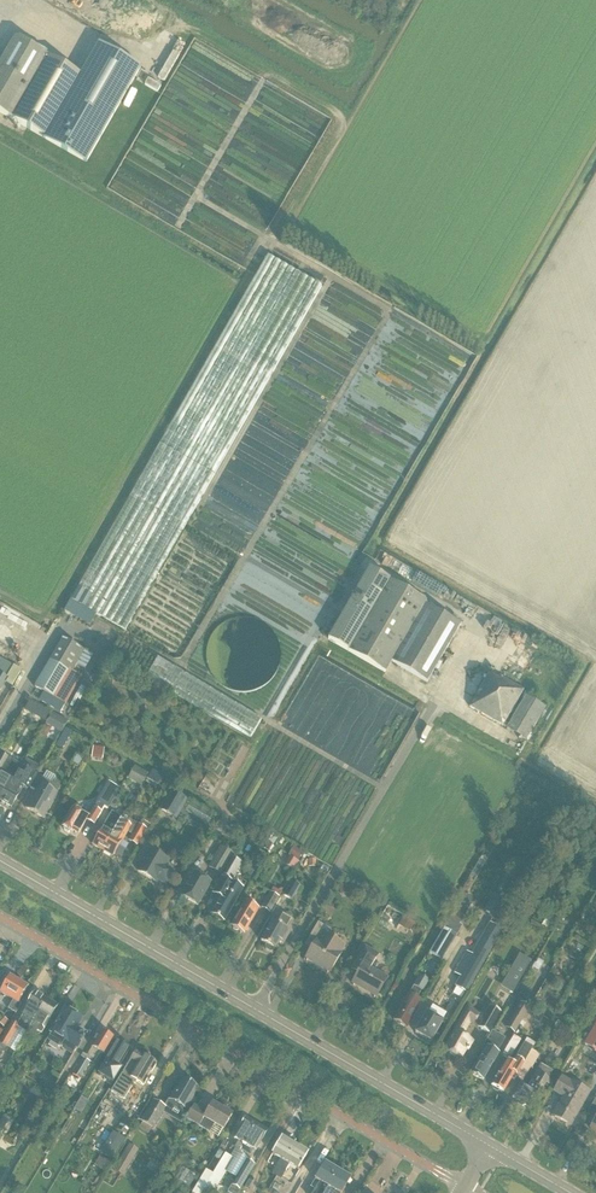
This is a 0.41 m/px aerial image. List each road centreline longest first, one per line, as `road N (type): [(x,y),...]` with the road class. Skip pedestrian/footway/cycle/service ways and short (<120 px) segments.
road 1 (tertiary): [(490,1146),(0,860)]
road 2 (unclassified): [(0,916),(465,1189)]

